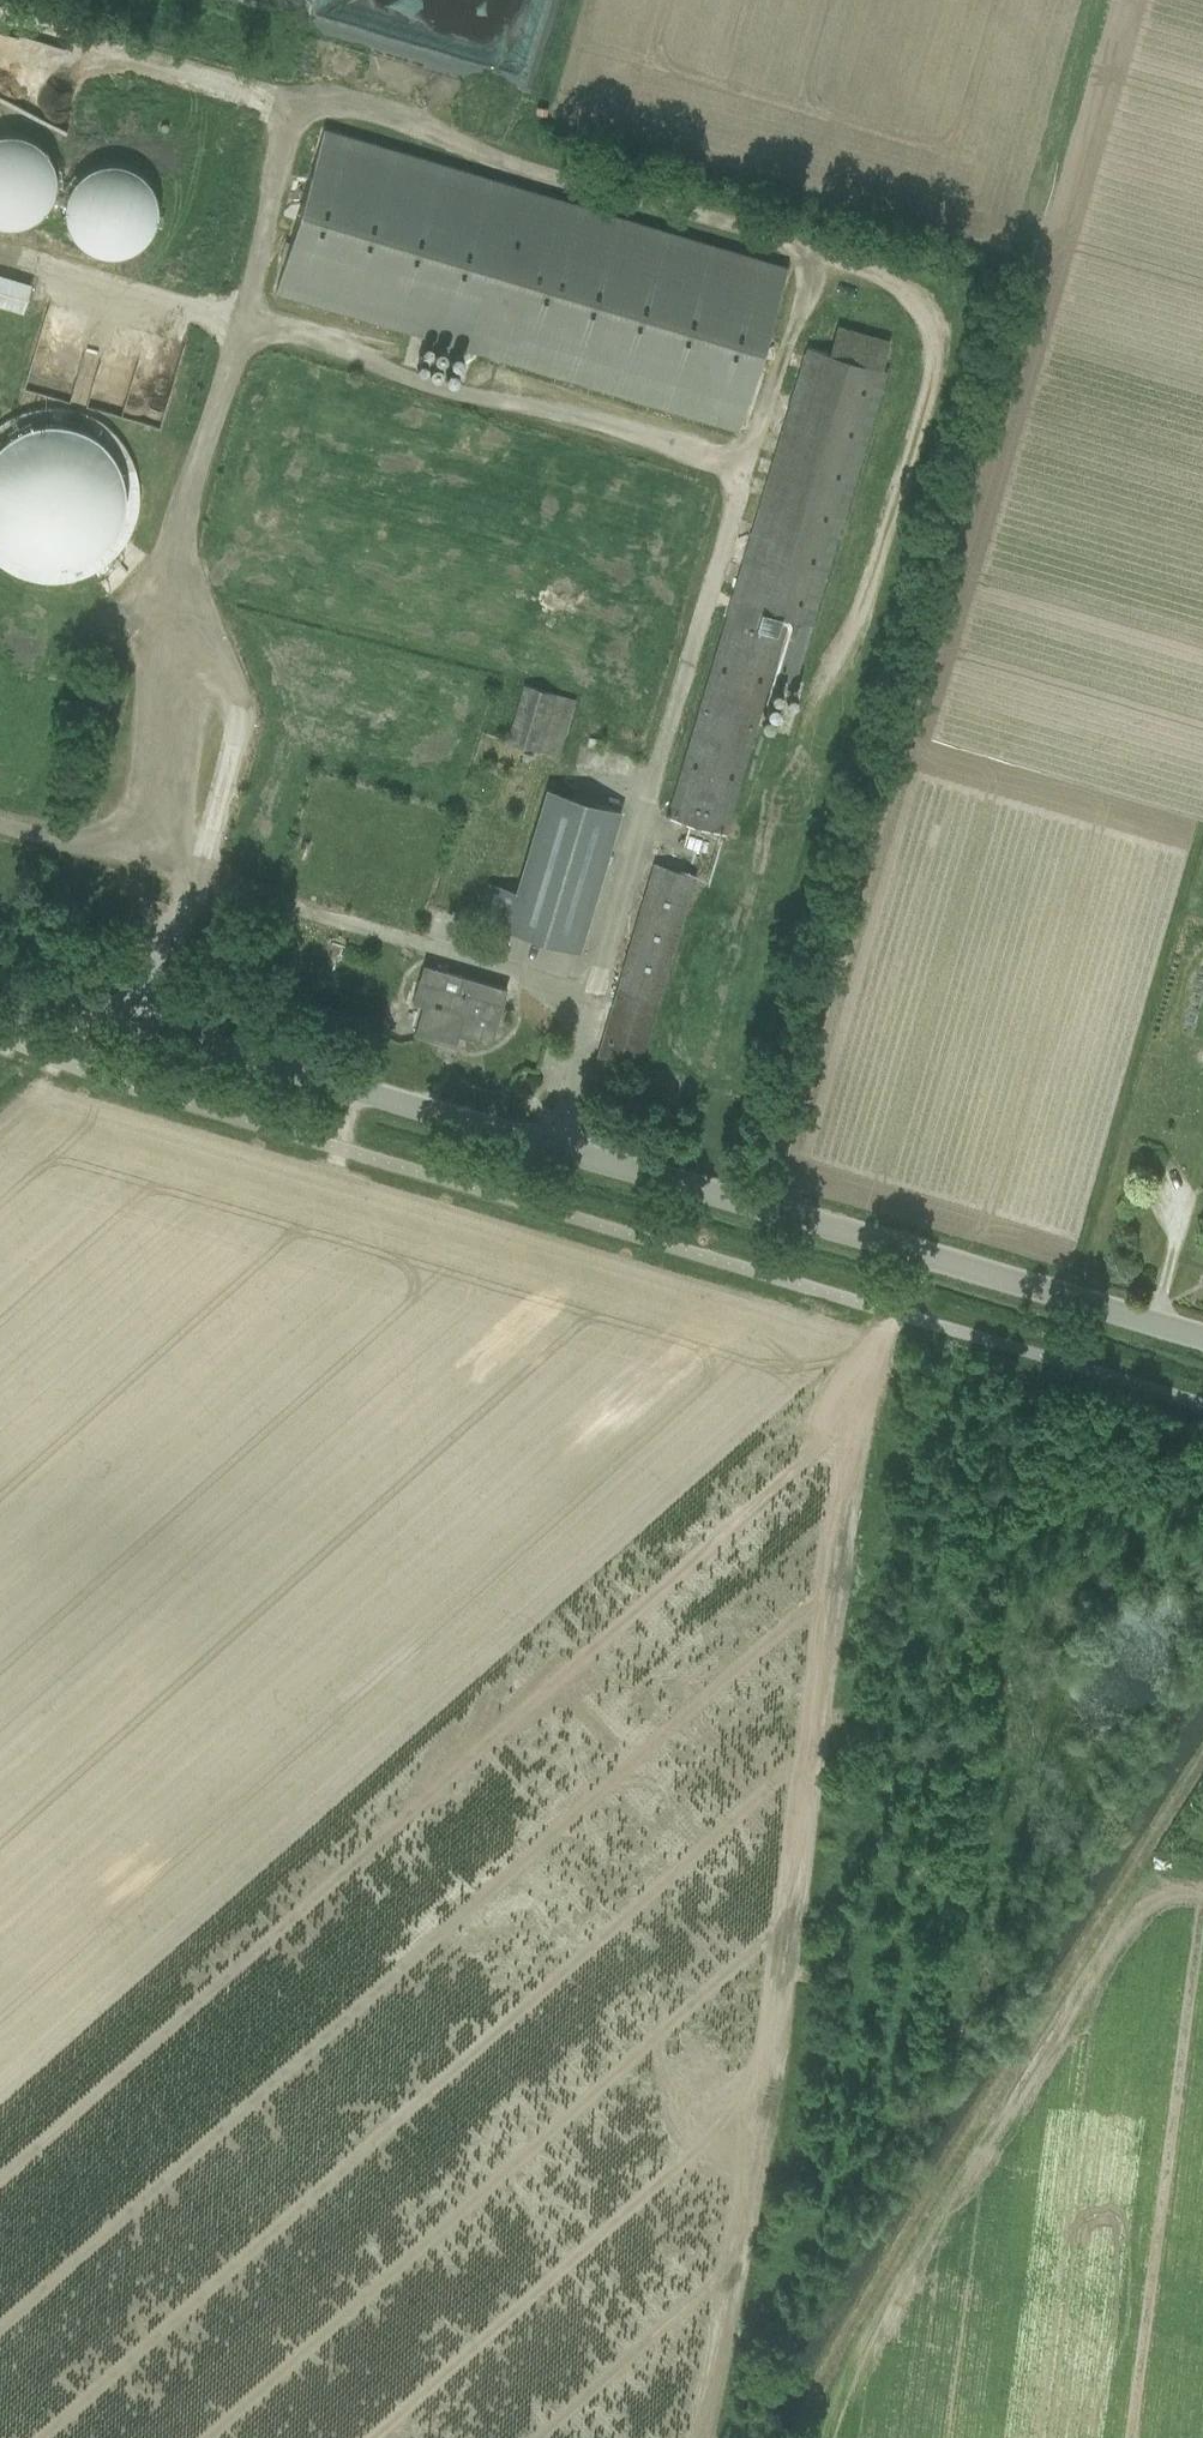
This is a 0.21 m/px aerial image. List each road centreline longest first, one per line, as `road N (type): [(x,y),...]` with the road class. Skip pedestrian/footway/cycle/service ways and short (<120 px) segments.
road 1 (unclassified): [(1202,1338),(0,990)]

